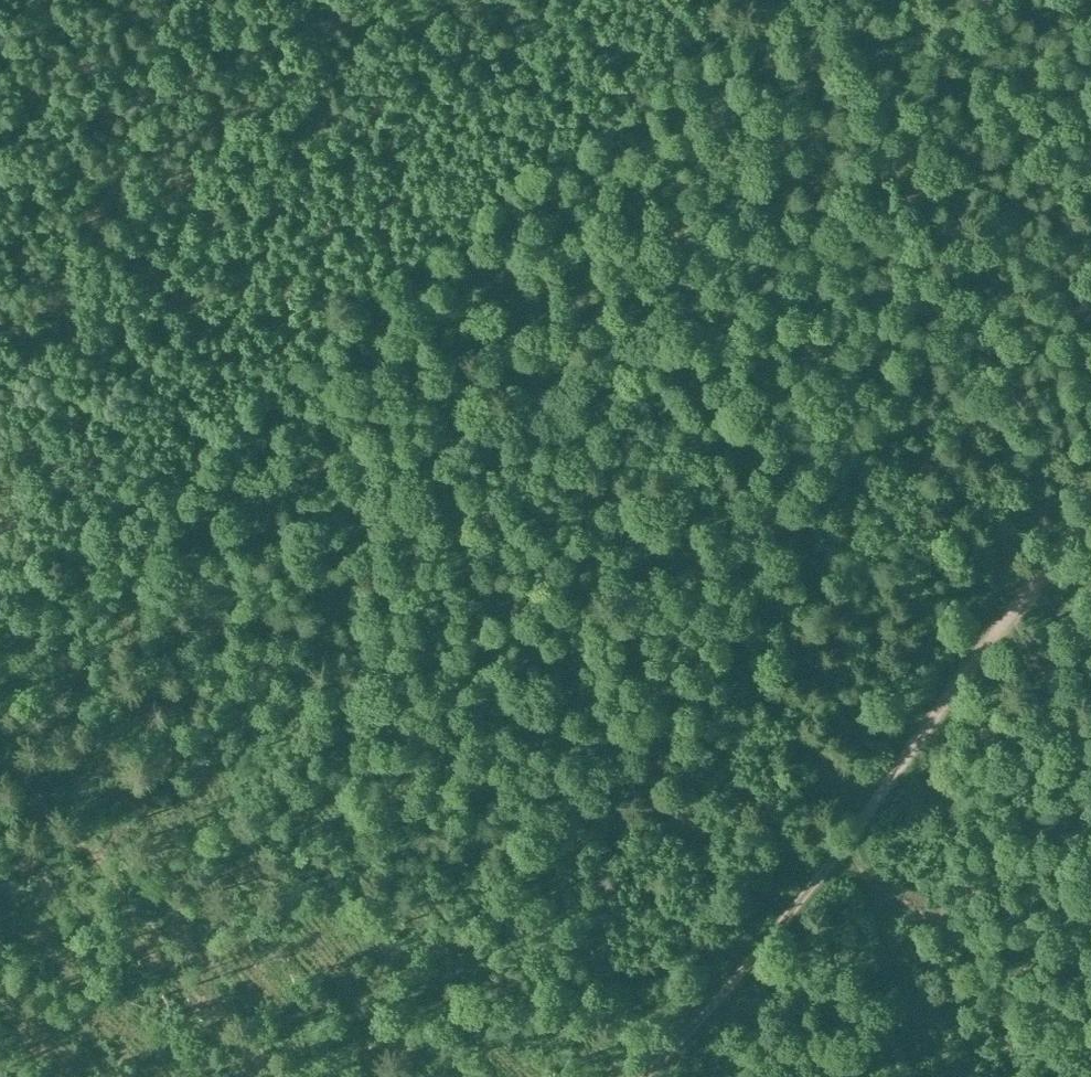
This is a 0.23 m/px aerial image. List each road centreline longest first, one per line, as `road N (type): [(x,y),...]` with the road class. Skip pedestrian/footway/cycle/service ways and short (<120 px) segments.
road 1 (track): [(643,1076),(839,852),(1090,504)]
road 2 (track): [(965,1076),(914,1001),(853,833)]

